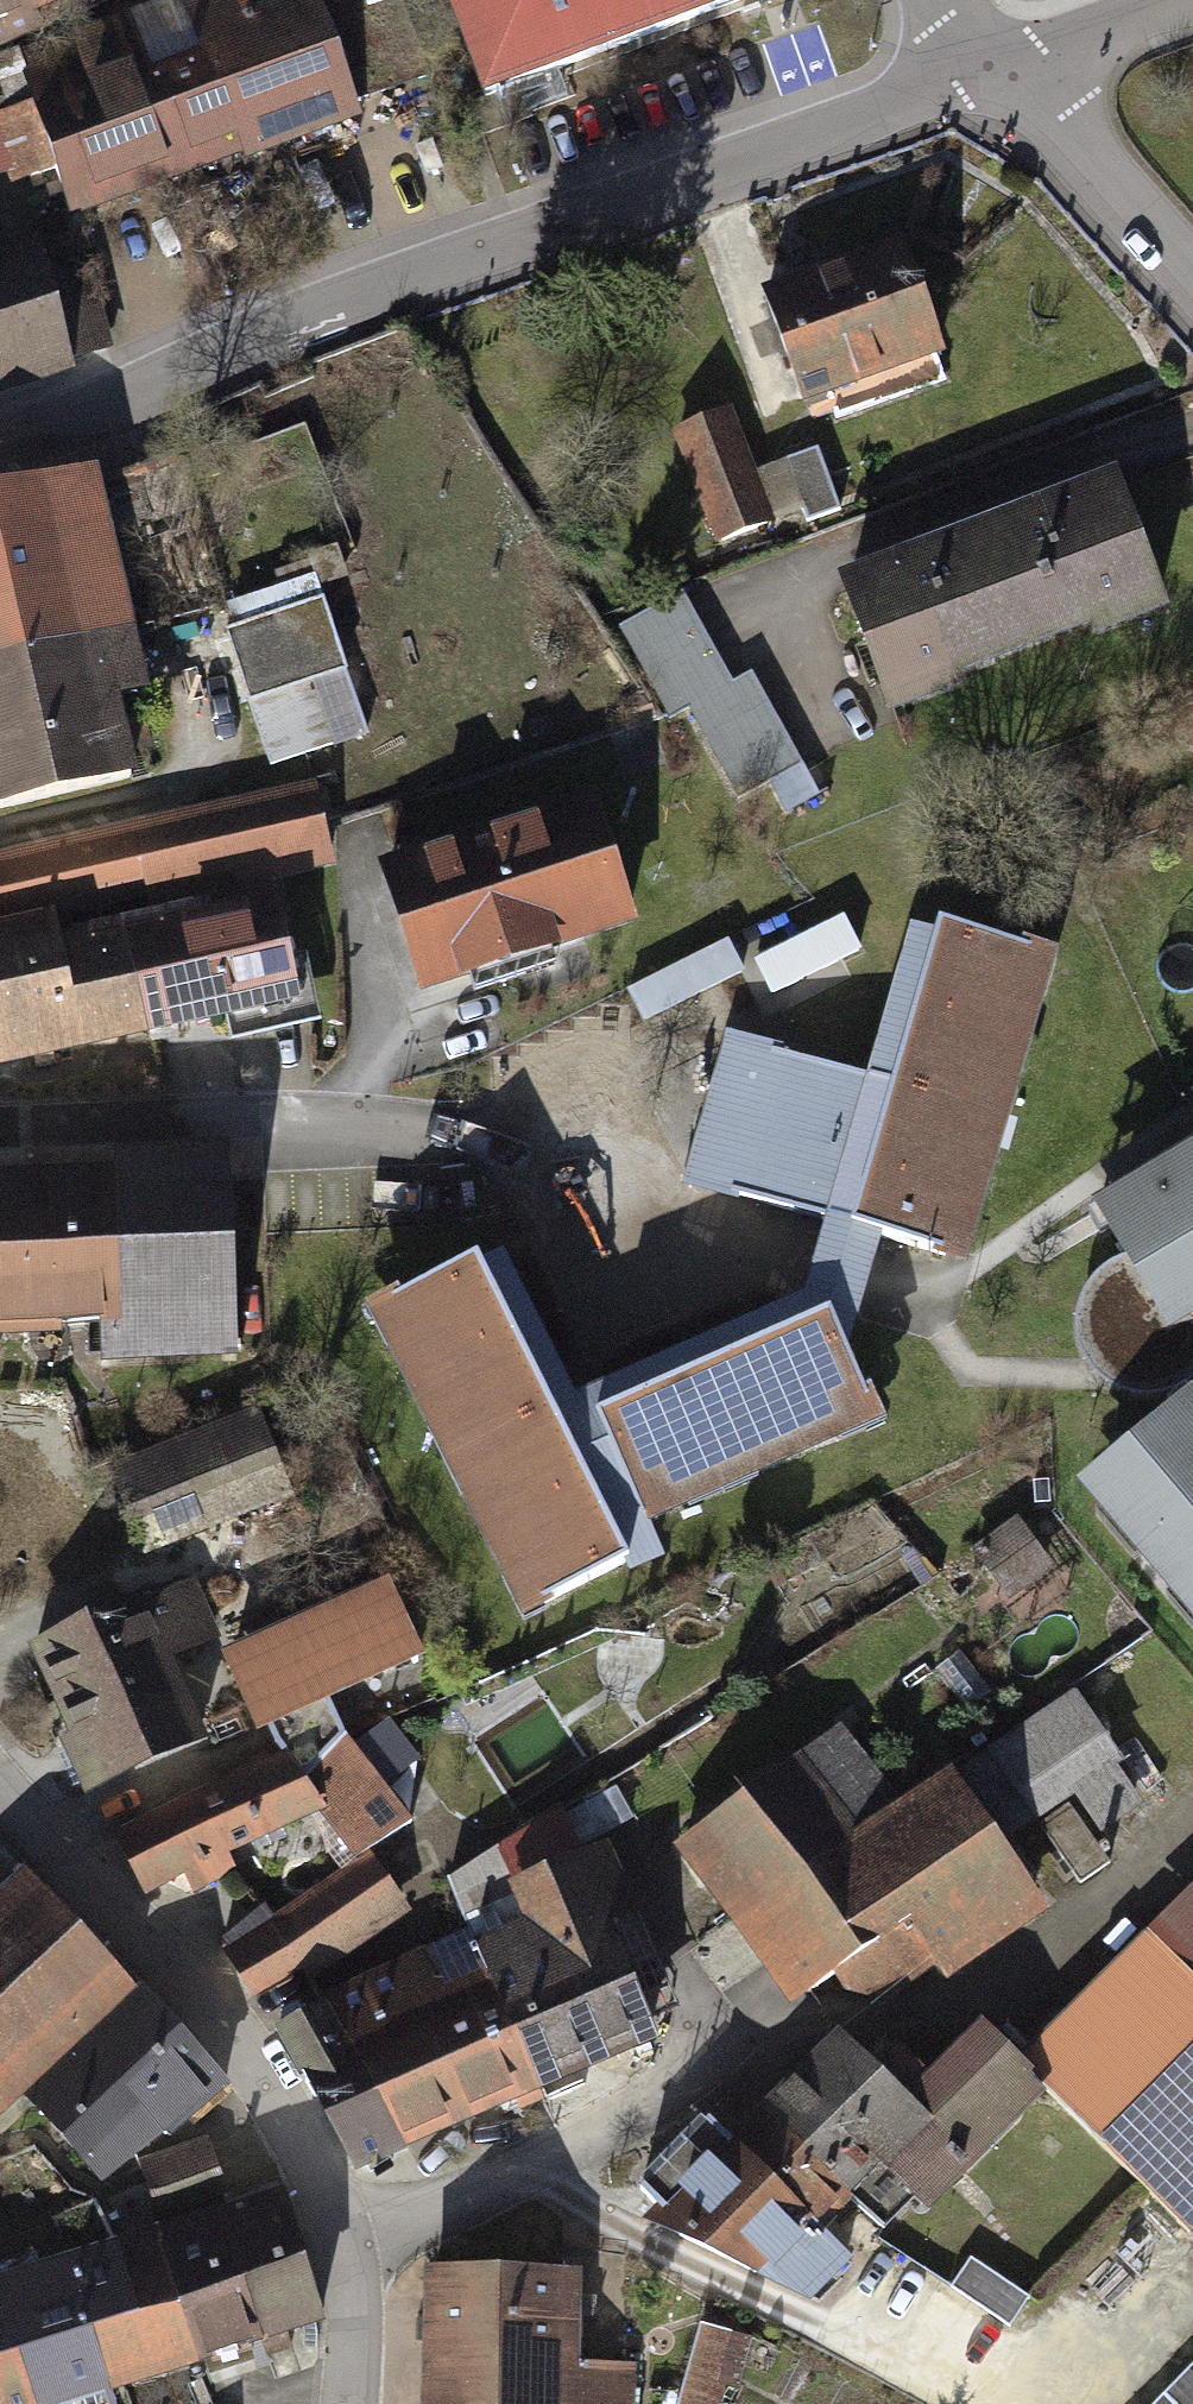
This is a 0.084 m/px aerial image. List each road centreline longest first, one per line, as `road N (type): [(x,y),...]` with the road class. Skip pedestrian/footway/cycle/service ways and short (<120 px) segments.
road 1 (residential): [(0,449),(290,329),(1008,68)]
road 2 (residential): [(352,2226),(254,2066),(116,1899),(0,1784)]
road 3 (residential): [(0,1126),(257,1122),(560,1158)]
road 4 (residential): [(698,2032),(352,2226)]
road 5 (residential): [(1008,68),(1192,276)]
road 6 (residential): [(1008,68),(1192,3)]
road 7 (residential): [(353,2403),(352,2226)]

